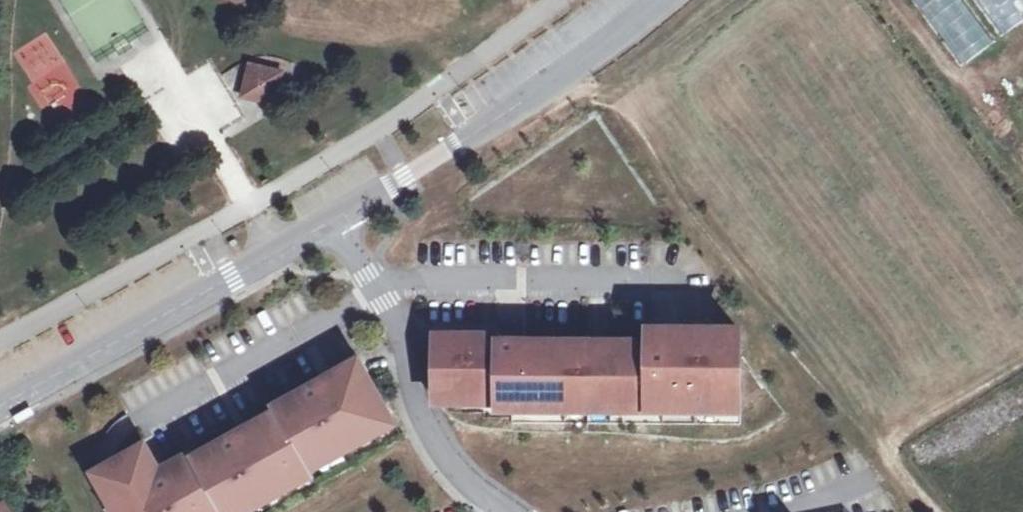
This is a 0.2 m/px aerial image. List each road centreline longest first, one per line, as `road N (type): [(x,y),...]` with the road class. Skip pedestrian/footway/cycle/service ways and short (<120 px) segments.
road 1 (tertiary): [(667,0),(501,118),(330,219)]
road 2 (tertiary): [(330,219),(0,402)]
road 3 (residential): [(330,219),(409,349),(417,413),(454,476),(498,511)]

